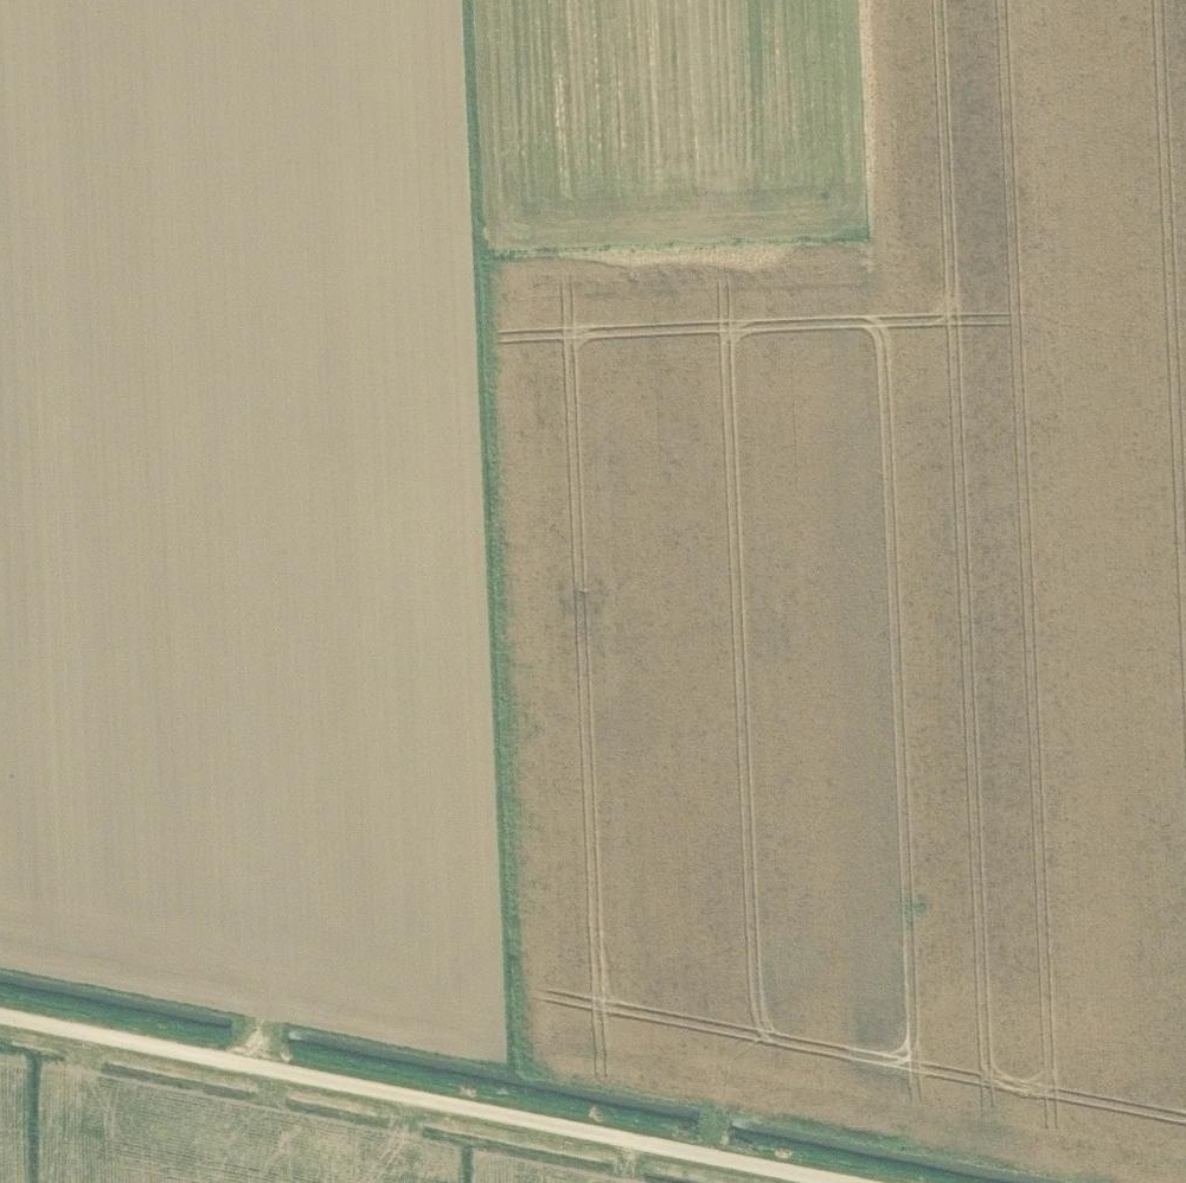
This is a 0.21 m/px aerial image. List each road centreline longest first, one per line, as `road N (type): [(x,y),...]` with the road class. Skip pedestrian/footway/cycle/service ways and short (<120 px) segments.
road 1 (unclassified): [(848,1182),(0,1015)]

